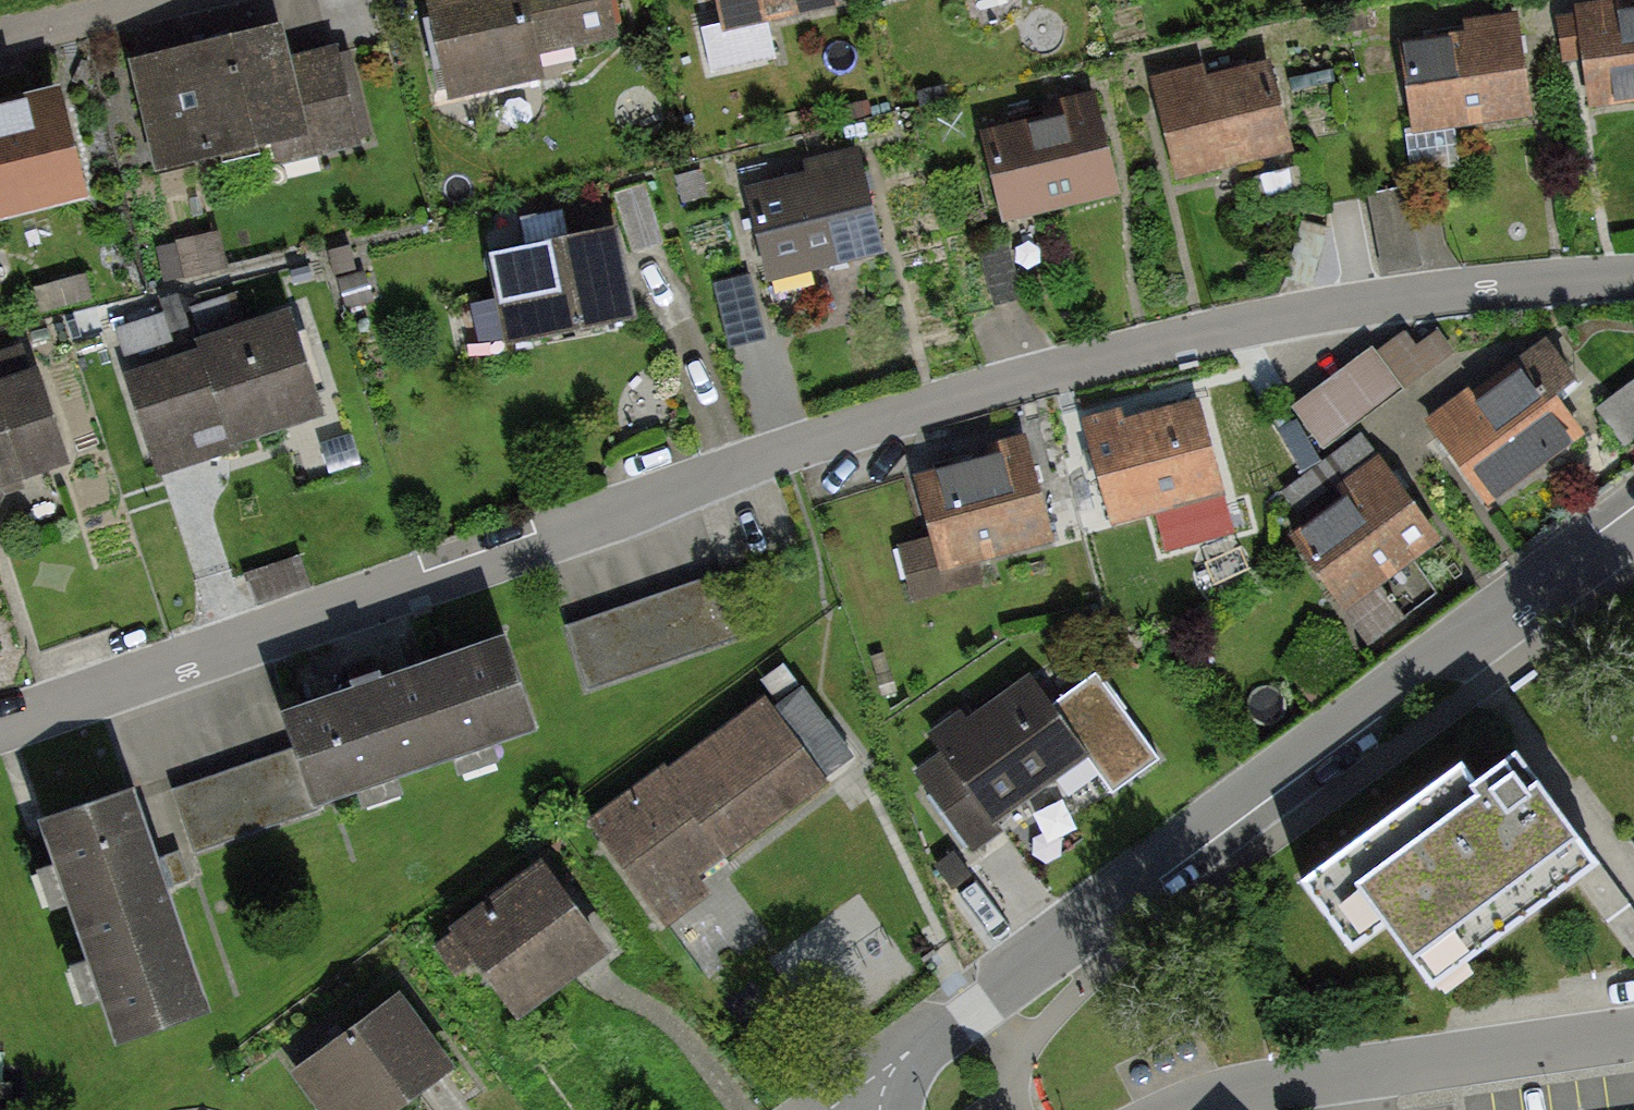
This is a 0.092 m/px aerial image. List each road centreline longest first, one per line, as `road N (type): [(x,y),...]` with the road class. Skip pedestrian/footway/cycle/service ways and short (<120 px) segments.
road 1 (residential): [(0,729),(1002,384),(1488,286),(1633,278)]
road 2 (residential): [(1633,527),(857,1094)]
road 3 (residential): [(1188,1109),(1258,1082),(1633,1032)]
road 4 (residential): [(0,38),(163,0)]

